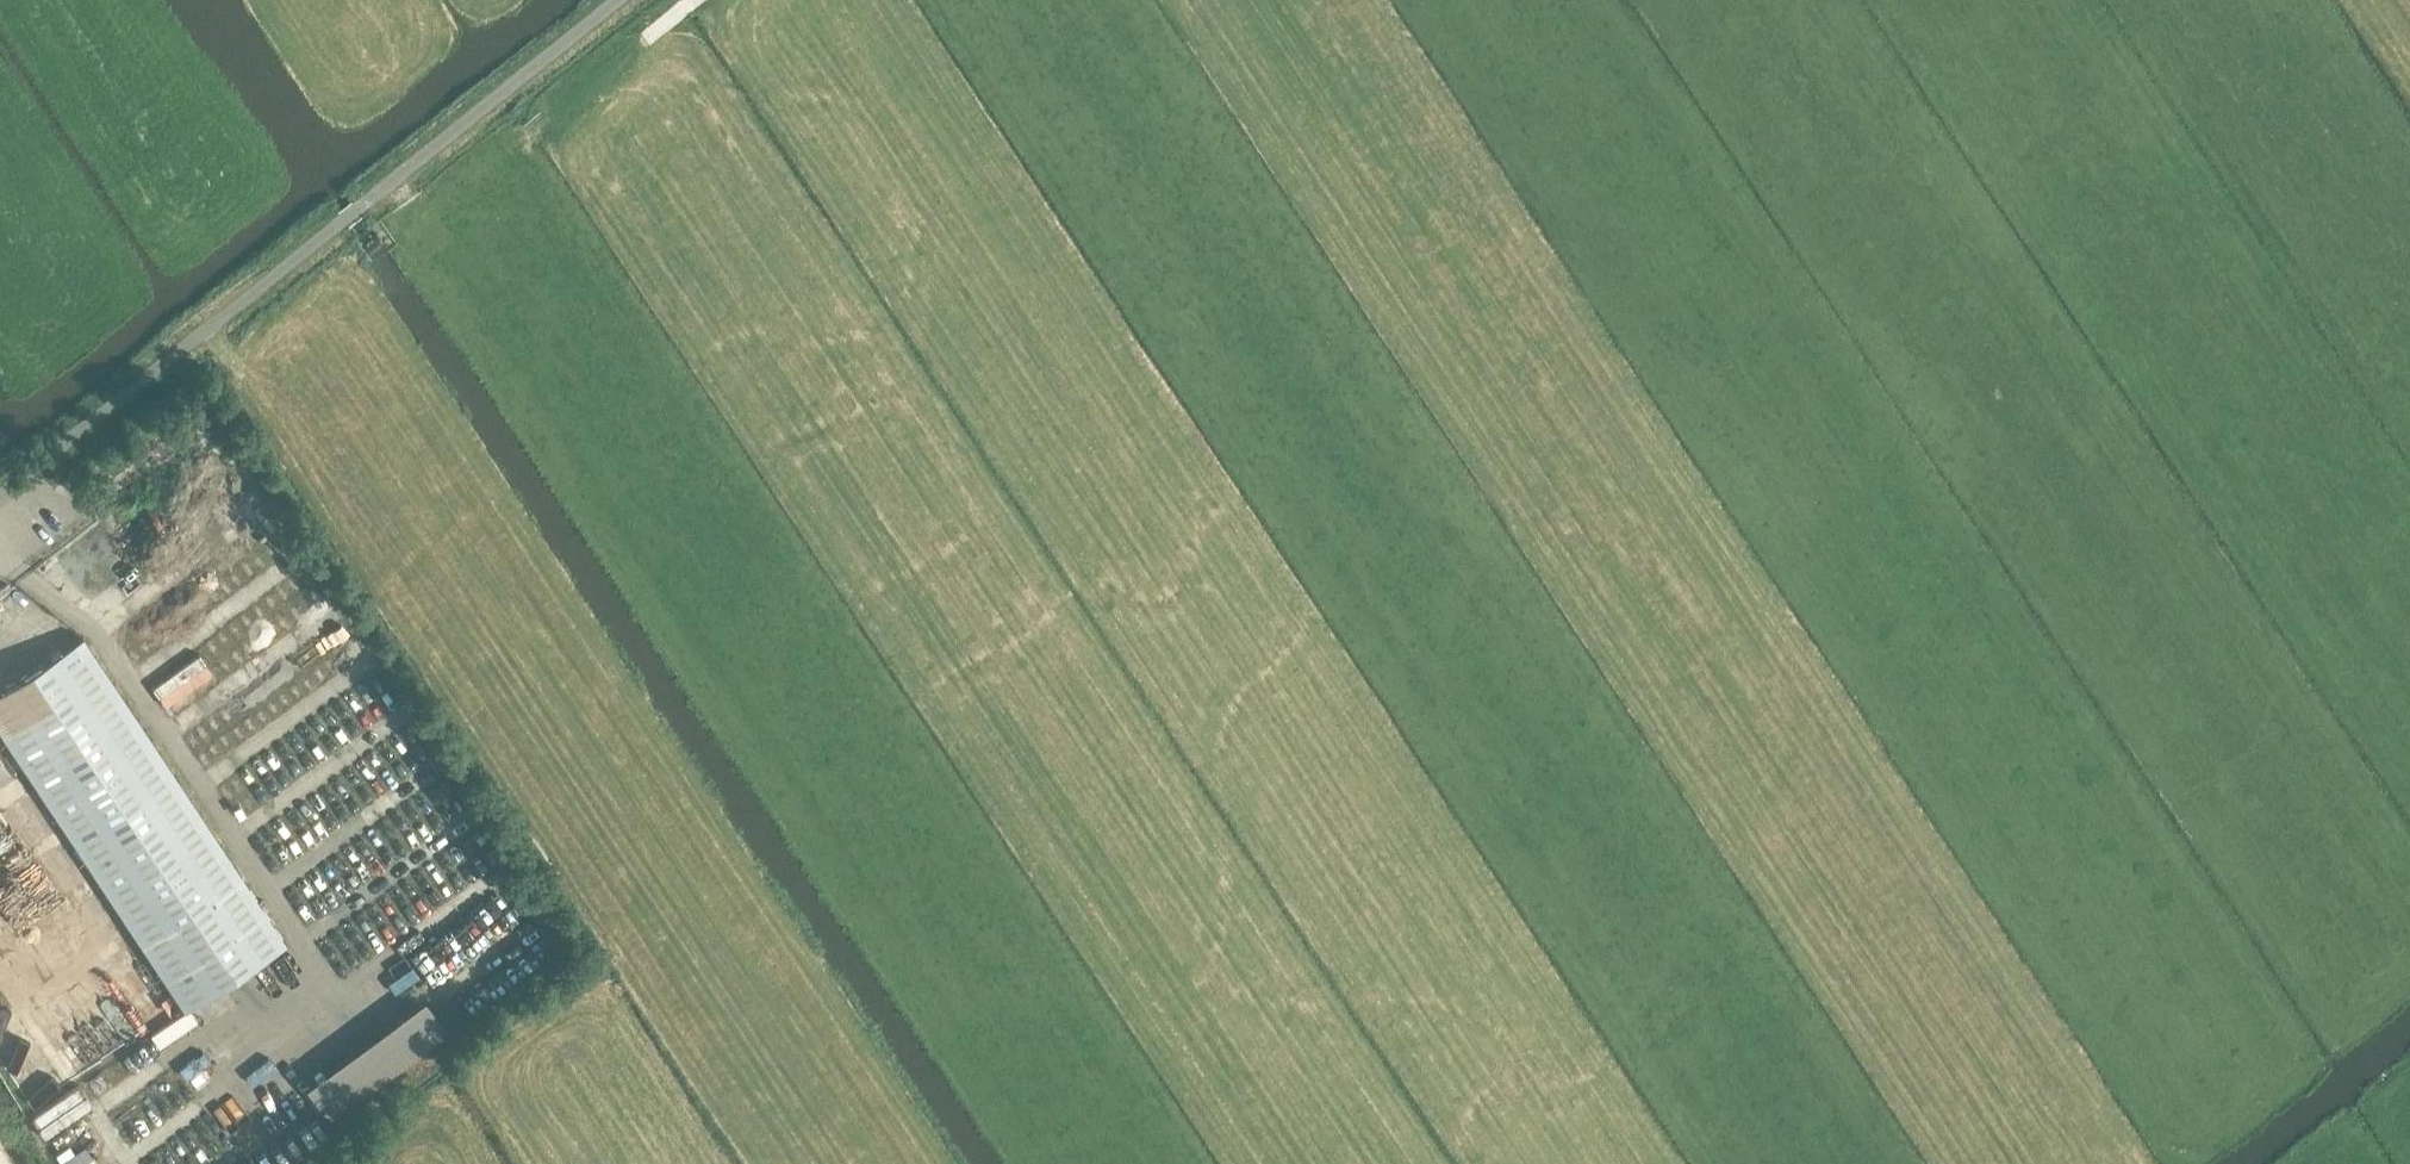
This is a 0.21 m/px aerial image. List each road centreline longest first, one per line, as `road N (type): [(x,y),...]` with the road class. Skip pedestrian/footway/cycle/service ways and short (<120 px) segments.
road 1 (unclassified): [(0,495),(617,0)]

